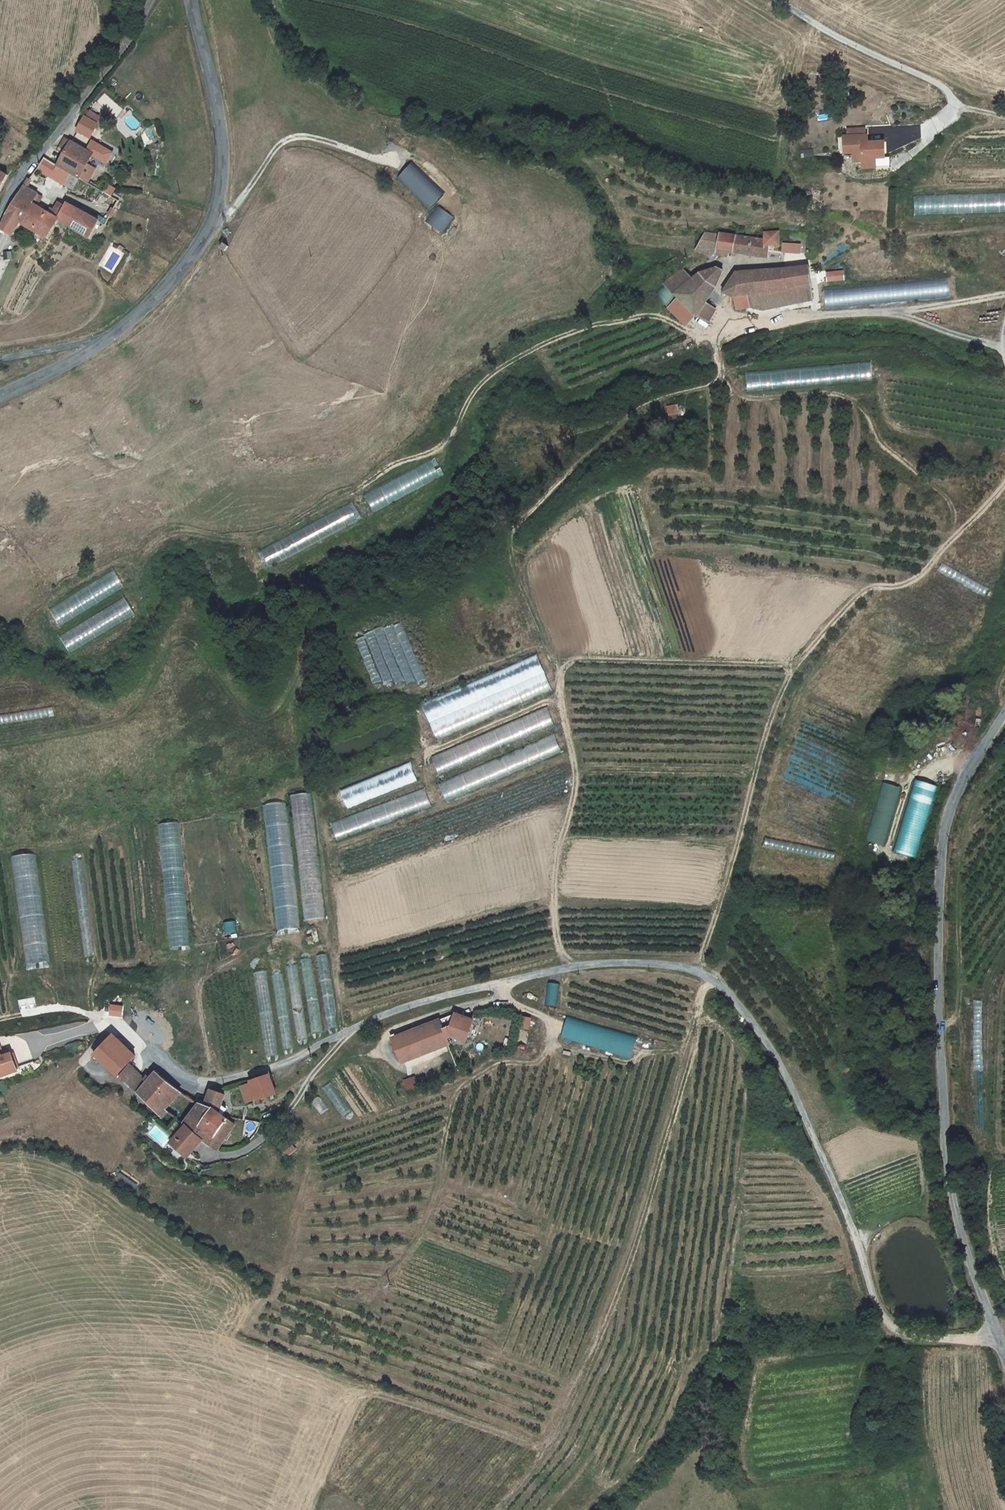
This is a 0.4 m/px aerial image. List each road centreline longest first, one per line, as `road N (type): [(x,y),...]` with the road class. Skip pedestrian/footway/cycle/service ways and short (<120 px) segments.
road 1 (unclassified): [(110,1026),(186,1080),(225,1082),(409,1006),(500,983),(632,962),(698,970),(723,987),(780,1072),(851,1224),(880,1321),(924,1342),(993,1340)]
road 2 (track): [(579,966),(560,948),(554,899),(575,766),(559,672),(513,556),(519,523),(635,412),(718,380),(716,345),(746,327),(1004,294)]
road 3 (track): [(720,371),(745,398),(850,399),(882,443),(949,501),(954,520),(927,572),(897,587),(868,589),(797,667),(761,751),(698,970)]
road 4 (track): [(359,1400),(378,1394),(535,1445),(552,1436),(638,1241),(712,979)]
road 5 (track): [(142,563),(172,534),(249,540),(280,532),(399,463),(429,455),(484,381),(562,336),(652,315),(716,345)]
road 6 (unclassified): [(993,1340),(954,1221),(943,1140),(942,841),(952,804),(1004,712)]
road 7 (track): [(371,1304),(433,1209),(458,1089),(498,1064),(530,1064),(551,1046),(546,1017),(509,1004),(500,983)]
road 8 (tertiary): [(108,341),(165,290),(207,231),(220,197),(216,93),(192,0)]
road 9 (residential): [(0,214),(22,172),(152,0)]
road 10 (track): [(559,672),(572,660),(797,667)]
road 11 (track): [(780,0),(825,31),(941,84),(953,107)]
road 12 (track): [(355,1026),(256,1145),(204,1154)]
road 13 (track): [(551,1046),(633,1062),(645,1052),(693,1049)]
road 14 (tertiary): [(0,396),(108,341)]
road 15 (track): [(1004,347),(888,312)]

